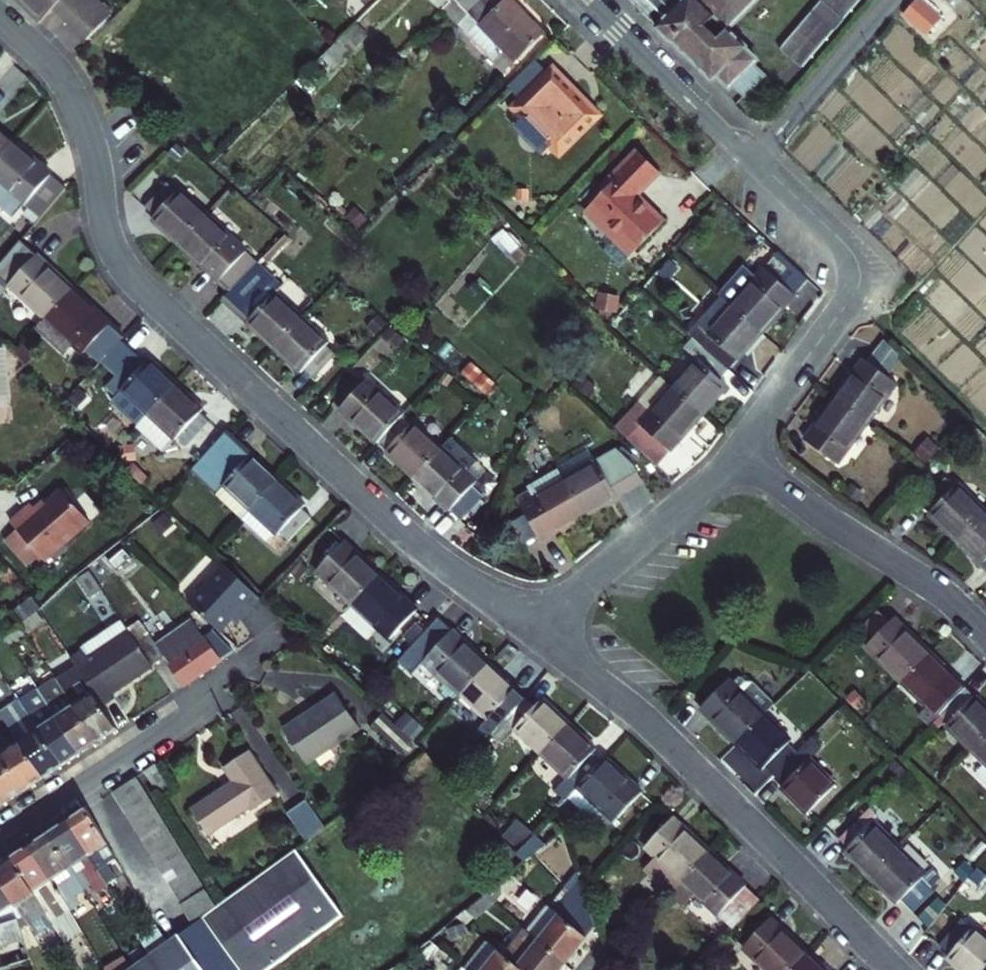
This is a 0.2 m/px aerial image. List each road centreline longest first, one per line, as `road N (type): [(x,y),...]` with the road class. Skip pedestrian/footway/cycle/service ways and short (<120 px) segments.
road 1 (residential): [(0,16),(60,71),(85,112),(104,220),(125,270),(422,547),(530,633)]
road 2 (residential): [(530,633),(655,729),(893,969)]
road 3 (residential): [(738,452),(859,277),(846,247),(753,160)]
road 4 (residential): [(985,636),(933,588),(738,452)]
road 5 (residential): [(530,633),(738,452)]
road 6 (residential): [(0,839),(219,691)]
road 7 (residential): [(753,160),(585,0)]
road 8 (residential): [(889,0),(753,160)]

